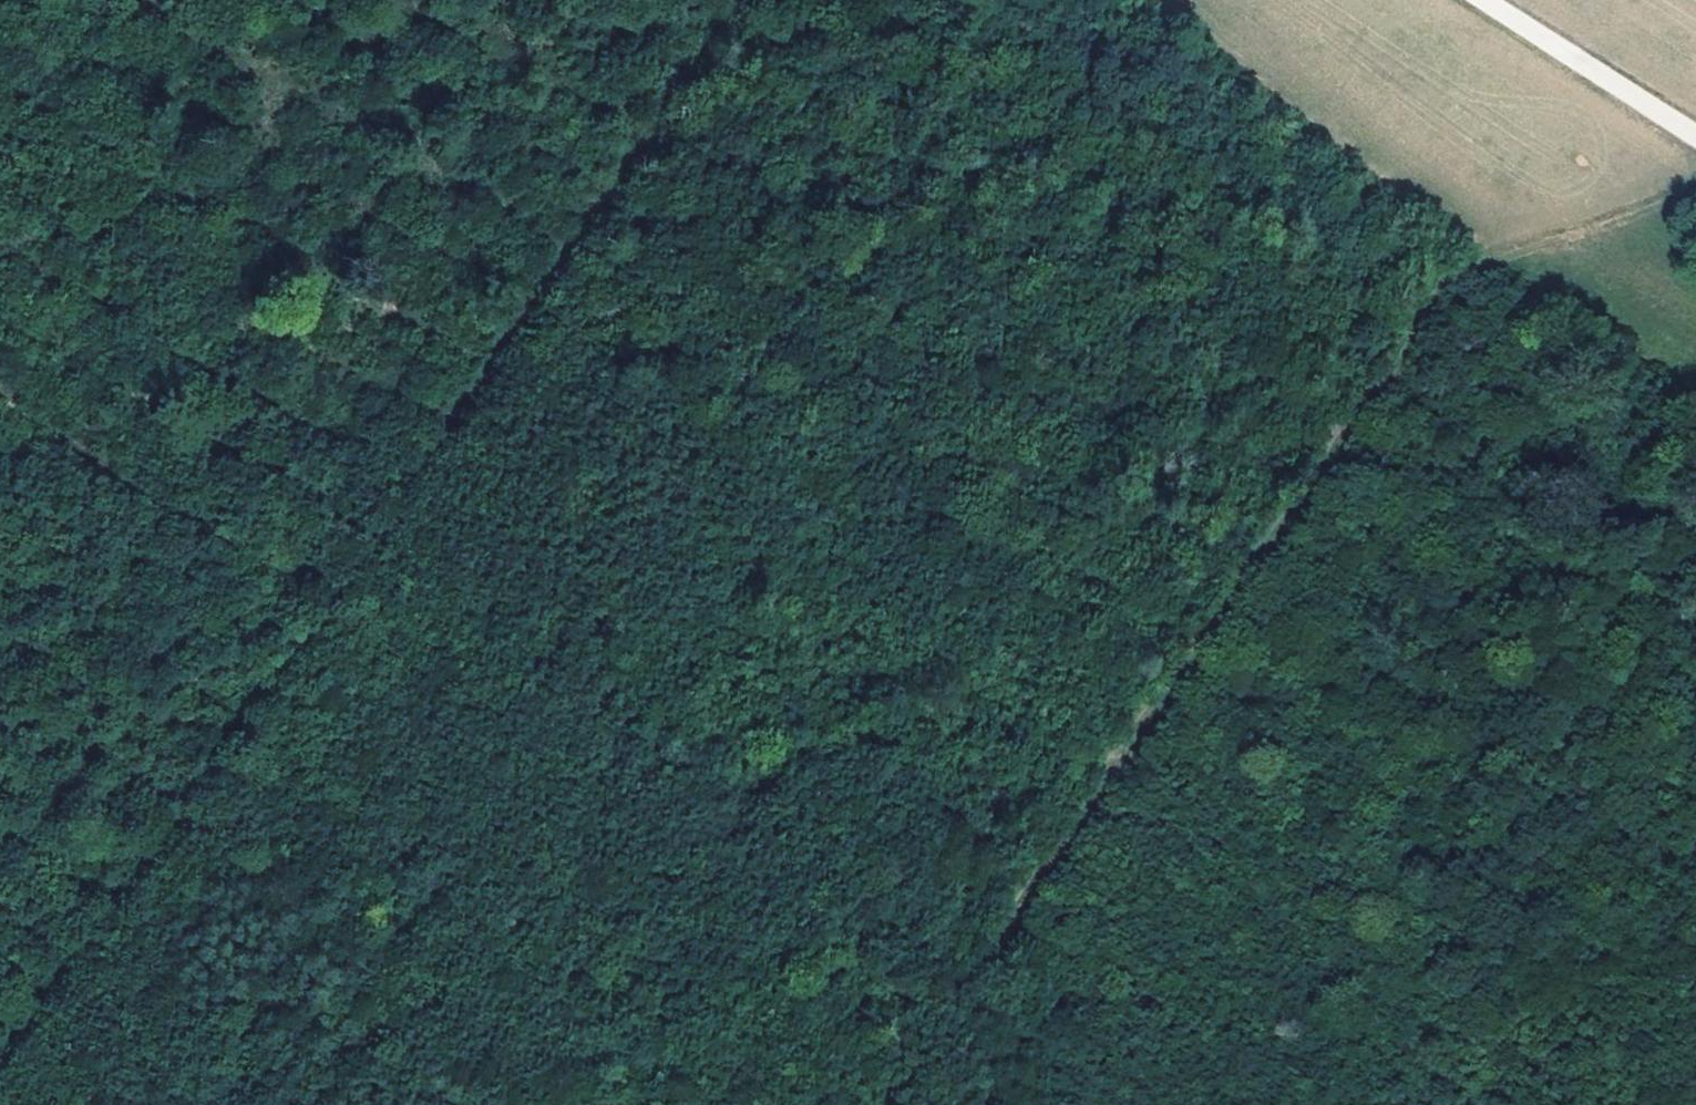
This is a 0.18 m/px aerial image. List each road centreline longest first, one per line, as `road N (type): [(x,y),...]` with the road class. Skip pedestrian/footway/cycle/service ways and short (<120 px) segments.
road 1 (track): [(1695,213),(1497,279),(1450,308),(1124,749),(895,1104)]
road 2 (track): [(1695,141),(1478,0)]

